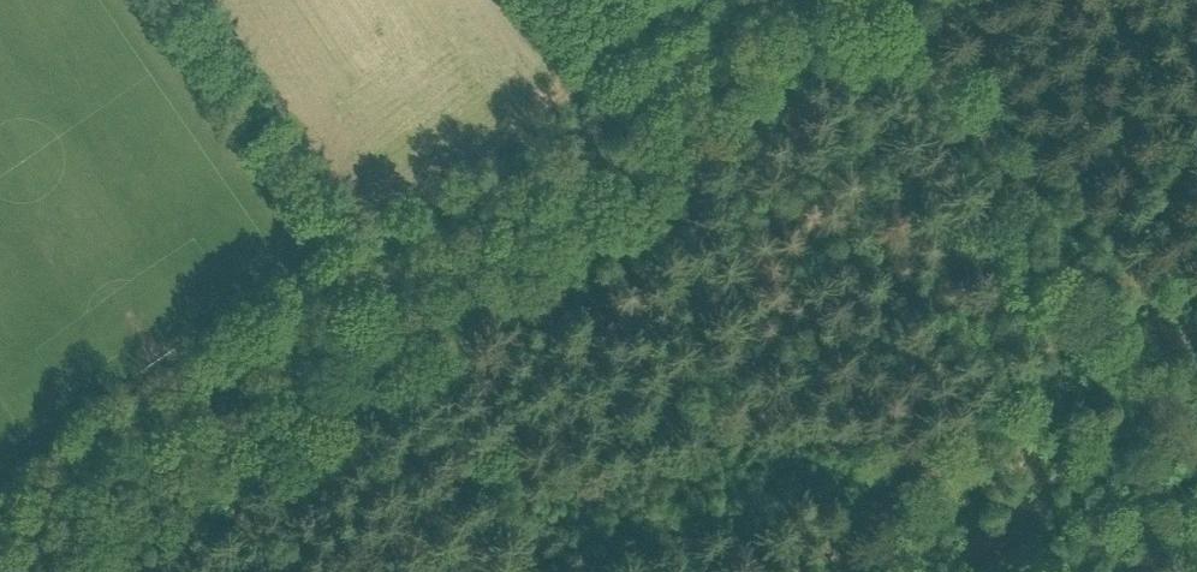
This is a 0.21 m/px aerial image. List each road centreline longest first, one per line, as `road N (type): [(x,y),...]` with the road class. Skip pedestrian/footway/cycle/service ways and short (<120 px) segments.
road 1 (track): [(0,562),(134,440),(780,0)]
road 2 (track): [(1196,458),(887,0)]
road 3 (track): [(960,571),(1196,369)]

